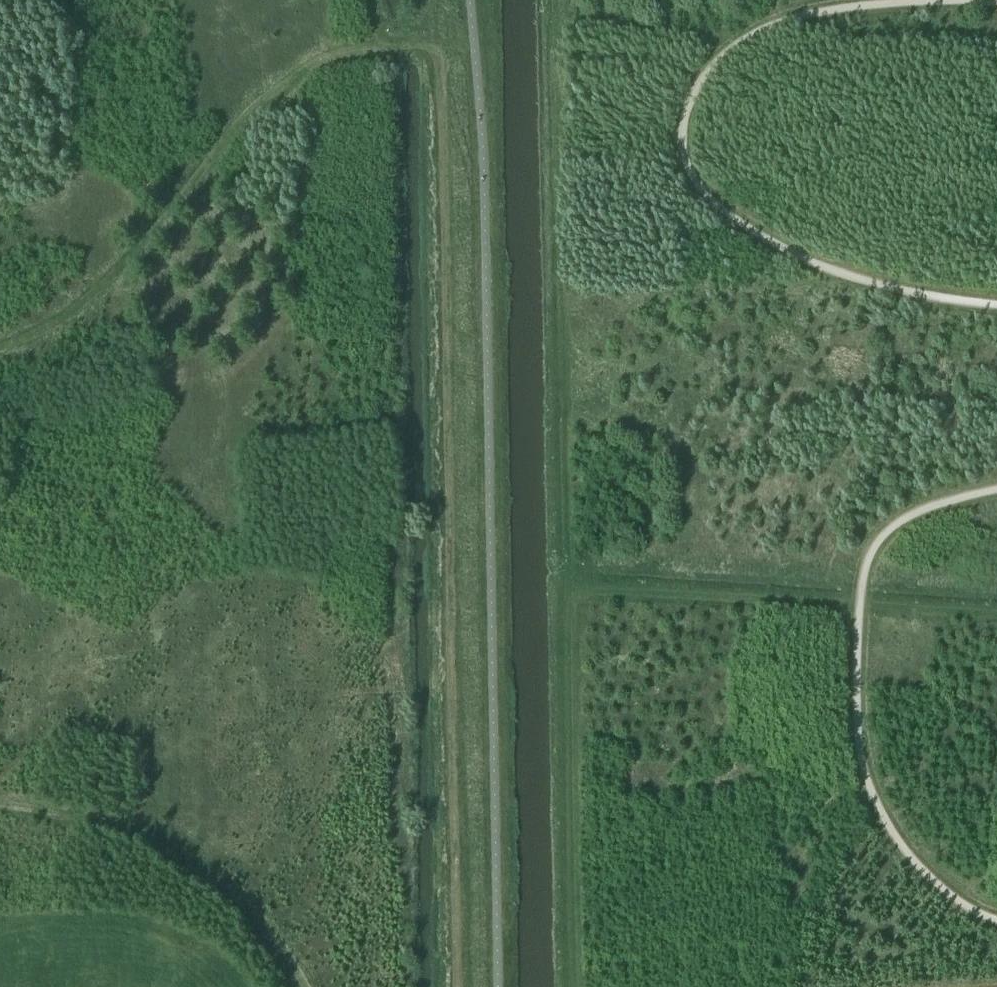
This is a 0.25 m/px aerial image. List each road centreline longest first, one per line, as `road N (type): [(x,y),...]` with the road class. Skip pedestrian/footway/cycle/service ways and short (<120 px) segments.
road 1 (track): [(996,613),(569,588)]

